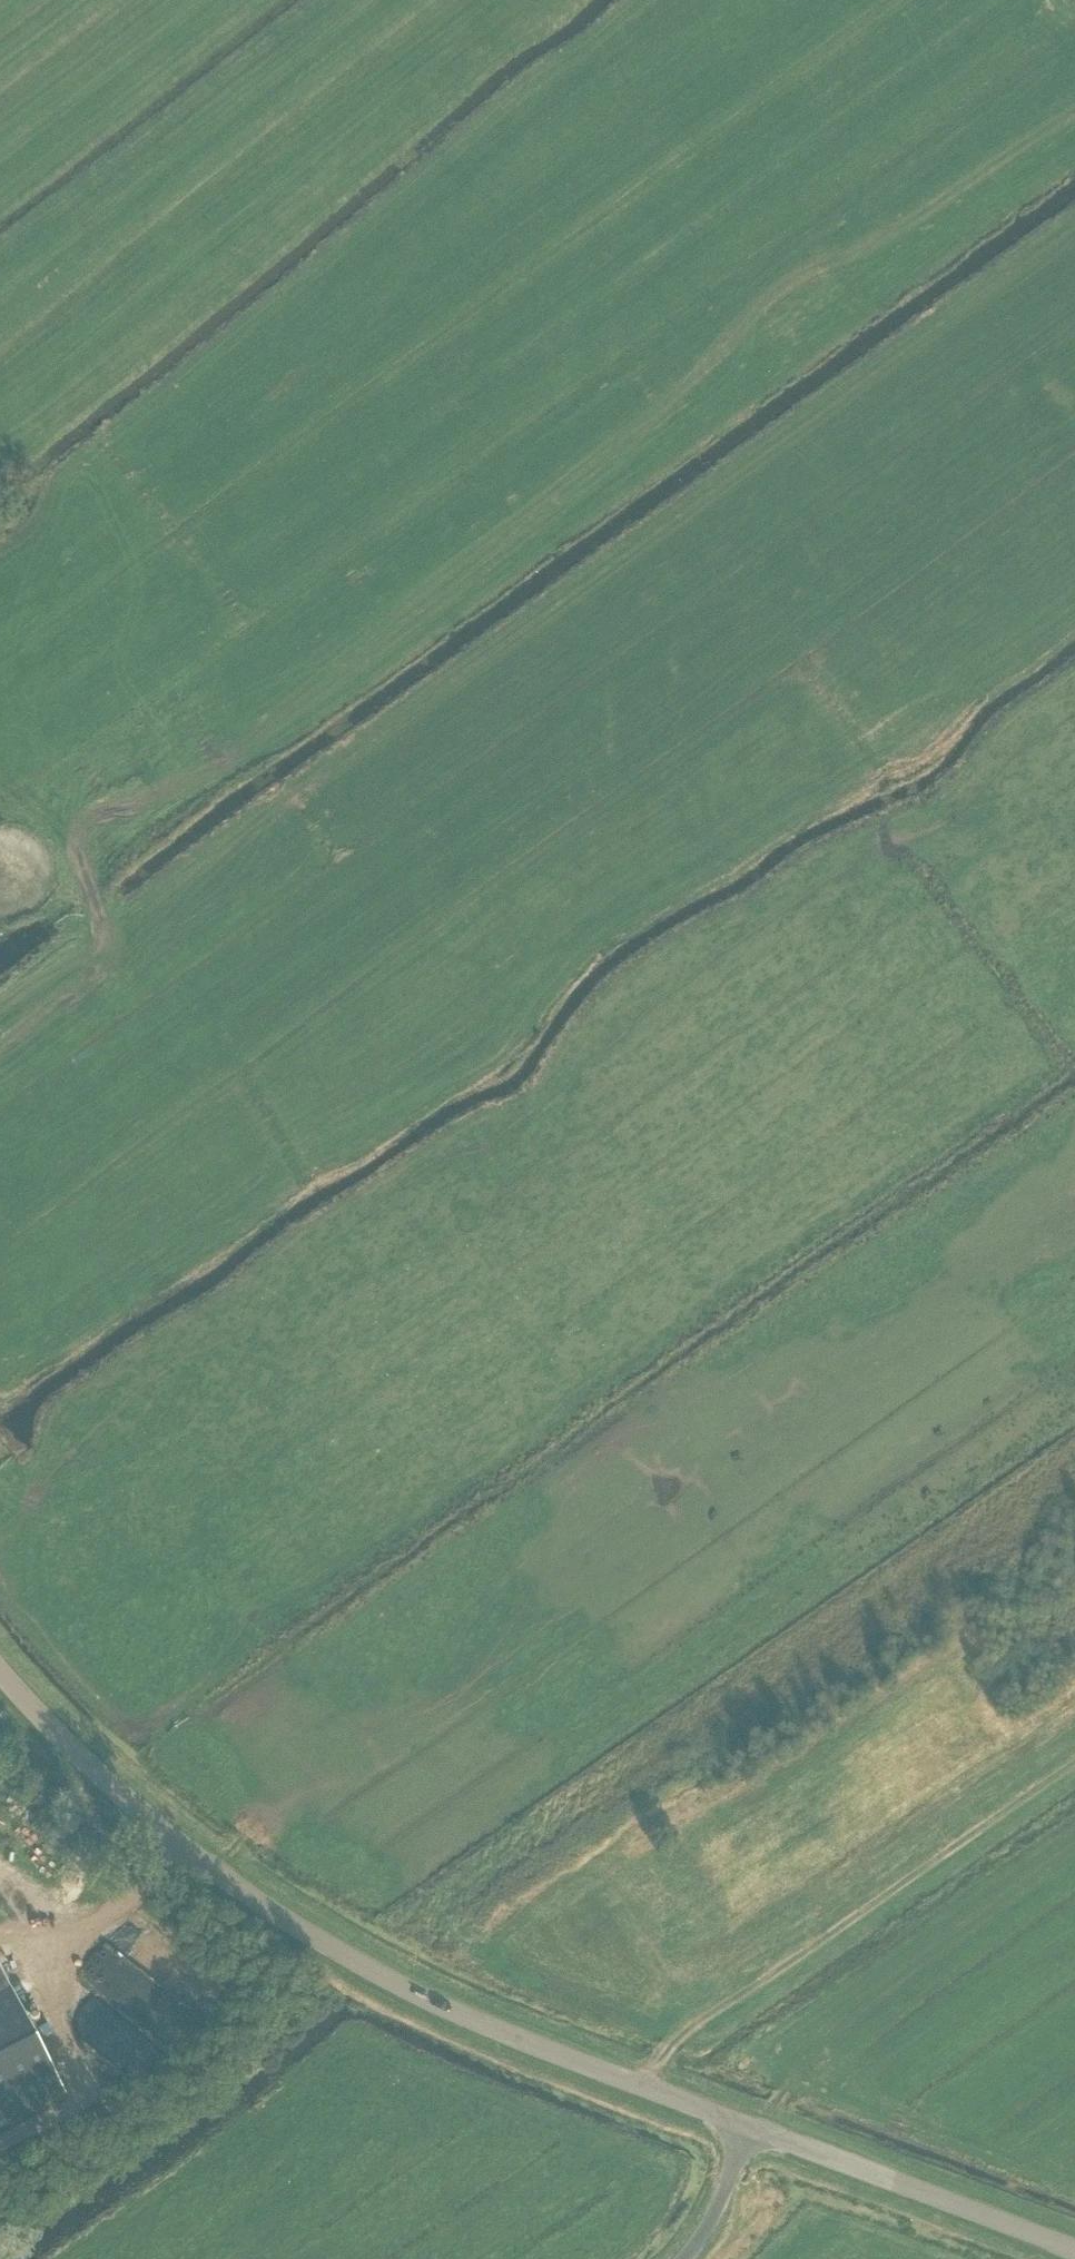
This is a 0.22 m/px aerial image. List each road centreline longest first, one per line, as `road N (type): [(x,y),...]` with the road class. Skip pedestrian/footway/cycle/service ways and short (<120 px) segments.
road 1 (unclassified): [(753,2133),(516,2042),(350,1962),(182,1851),(0,1674)]
road 2 (unclassified): [(1074,2254),(753,2133)]
road 3 (residential): [(689,2258),(711,2231),(753,2133)]

